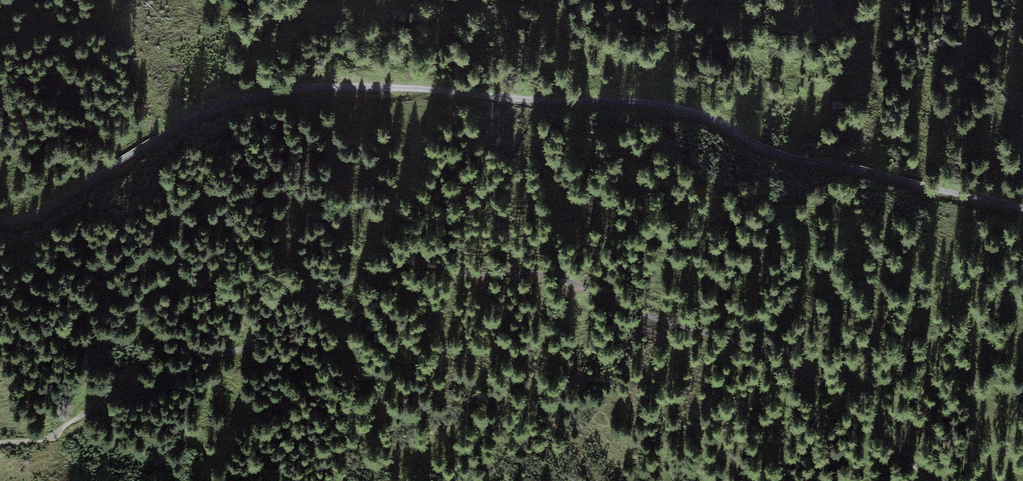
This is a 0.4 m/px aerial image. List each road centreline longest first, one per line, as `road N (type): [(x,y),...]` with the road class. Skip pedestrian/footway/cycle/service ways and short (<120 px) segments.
road 1 (track): [(0,230),(51,213),(188,125),(323,95),(626,106),(706,119),(794,167),(1022,203)]
road 2 (track): [(932,480),(873,423),(794,370),(560,277),(420,262),(290,293),(223,352),(133,386),(79,418),(0,443)]

